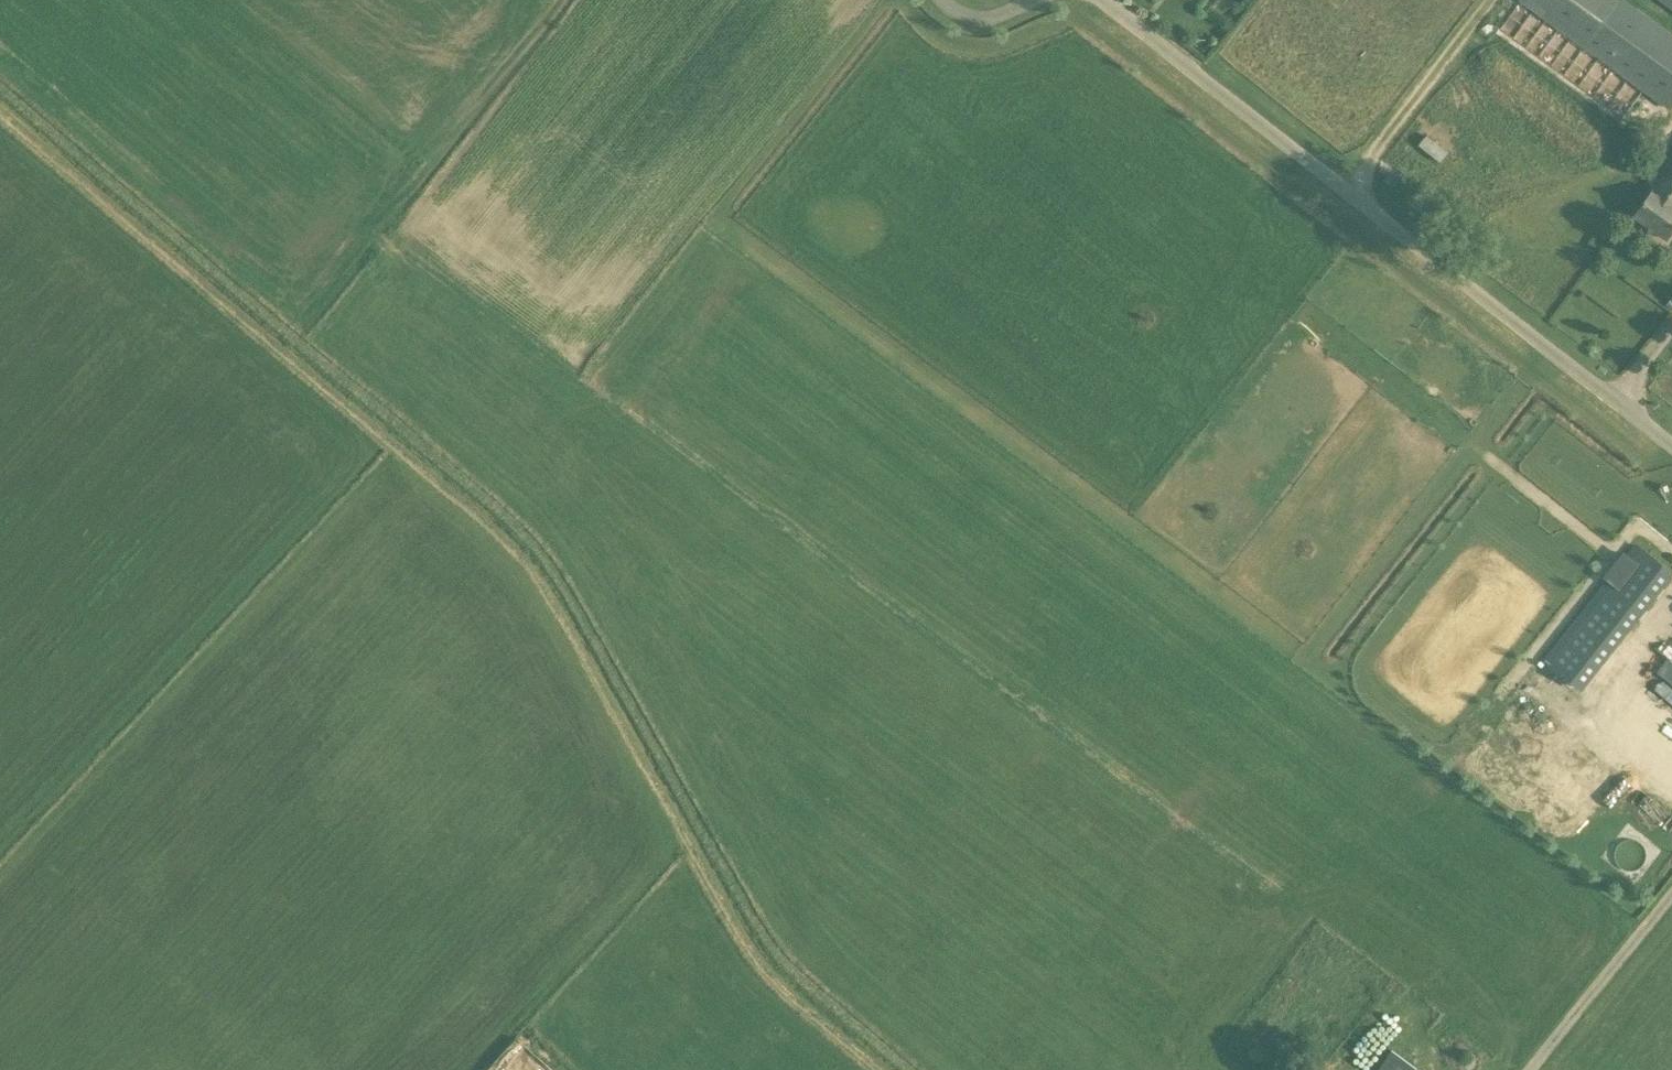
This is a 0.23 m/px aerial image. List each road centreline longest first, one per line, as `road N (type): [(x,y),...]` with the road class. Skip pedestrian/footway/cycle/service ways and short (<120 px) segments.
road 1 (unclassified): [(1671,447),(1100,0)]

